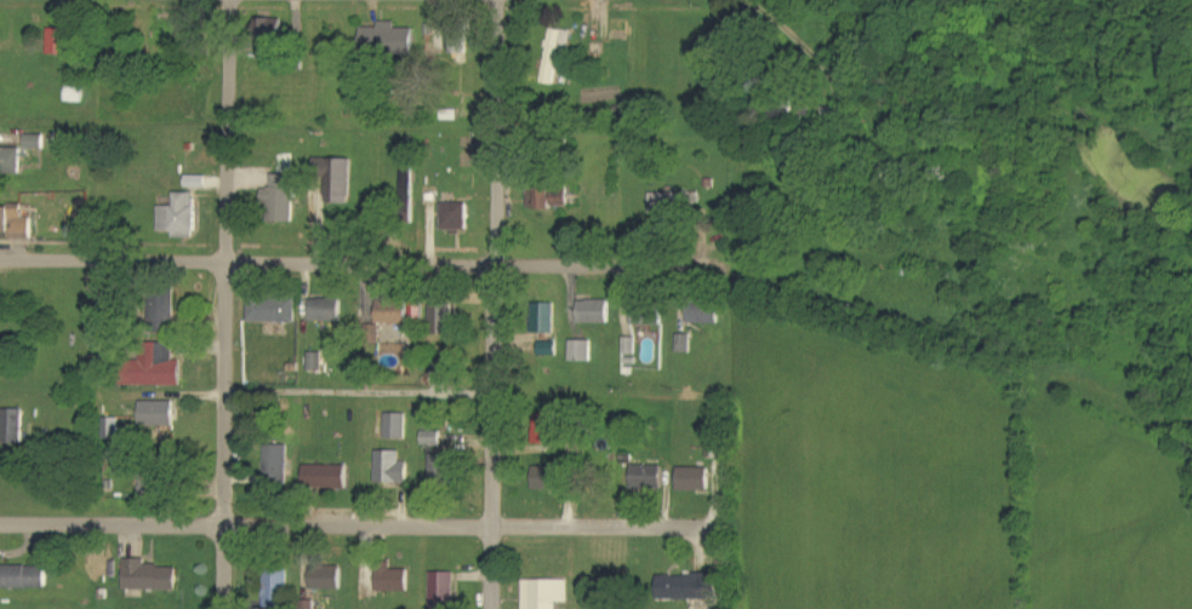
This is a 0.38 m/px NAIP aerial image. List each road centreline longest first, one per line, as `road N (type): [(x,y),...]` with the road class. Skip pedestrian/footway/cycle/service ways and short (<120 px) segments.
road 1 (residential): [(747,255),(494,265),(0,253)]
road 2 (residential): [(678,533),(0,528)]
road 3 (residential): [(490,608),(494,0)]
road 4 (residential): [(227,608),(228,0)]

